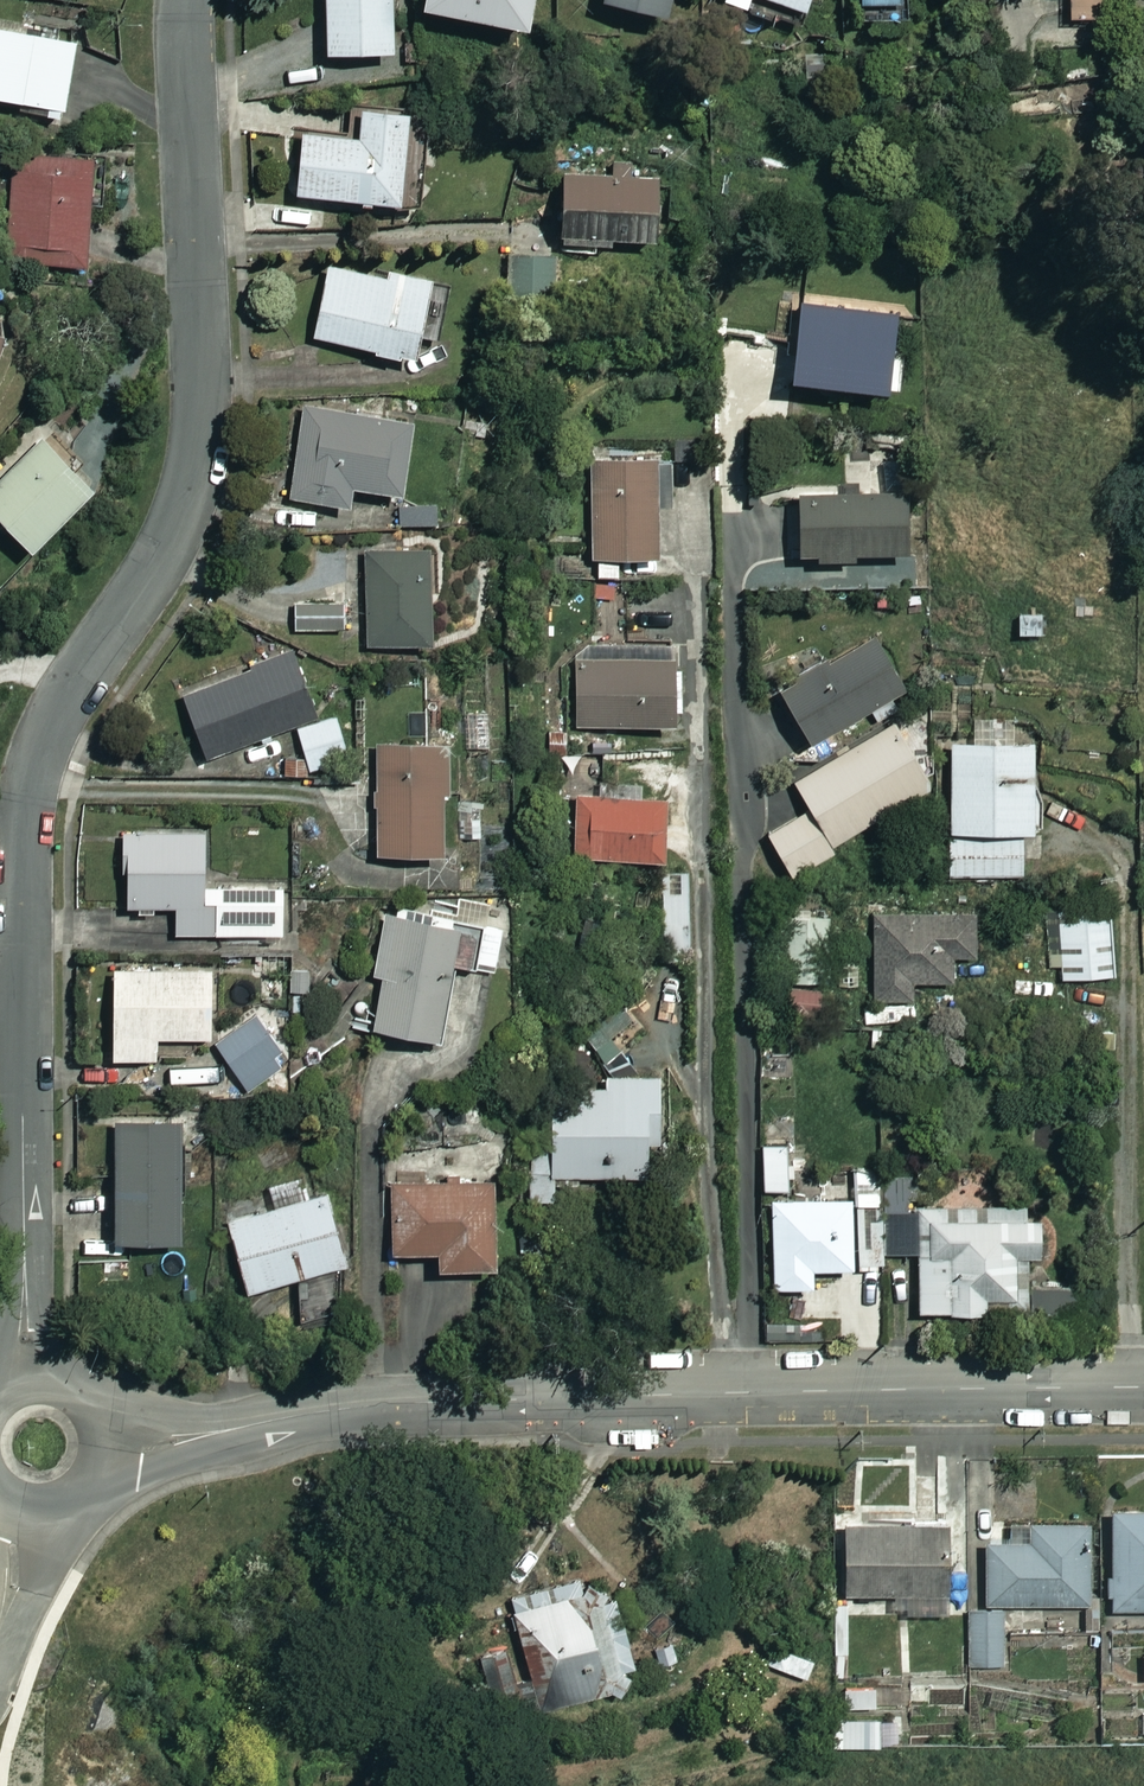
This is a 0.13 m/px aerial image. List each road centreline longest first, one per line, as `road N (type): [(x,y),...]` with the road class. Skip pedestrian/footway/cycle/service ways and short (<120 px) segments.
road 1 (residential): [(187,0),(203,381),(189,490),(146,580),(63,700),(28,812),(28,1377)]
road 2 (residential): [(1143,1387),(359,1406),(107,1442)]
road 3 (residential): [(107,1442),(95,1487),(78,1504),(27,1519)]

